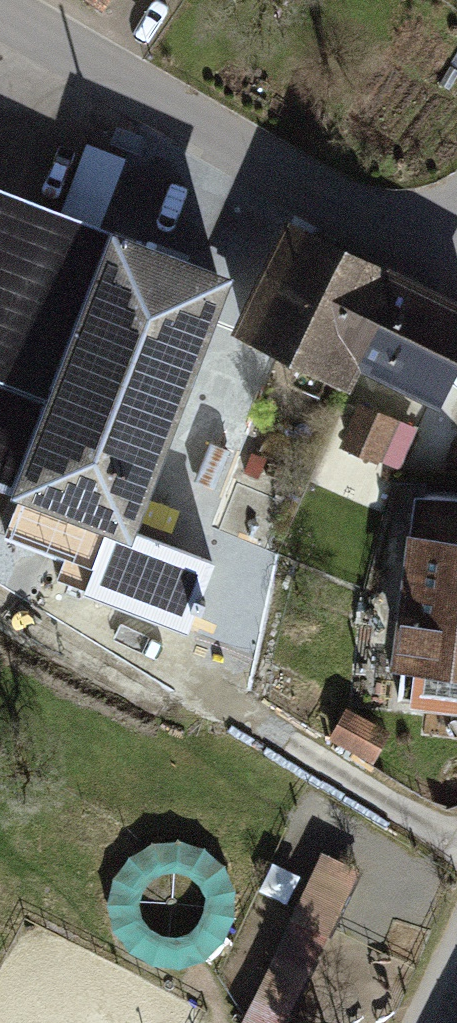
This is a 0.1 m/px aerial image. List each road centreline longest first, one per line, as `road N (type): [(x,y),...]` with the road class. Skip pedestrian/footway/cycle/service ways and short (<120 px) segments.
road 1 (residential): [(0,9),(360,220),(456,236)]

